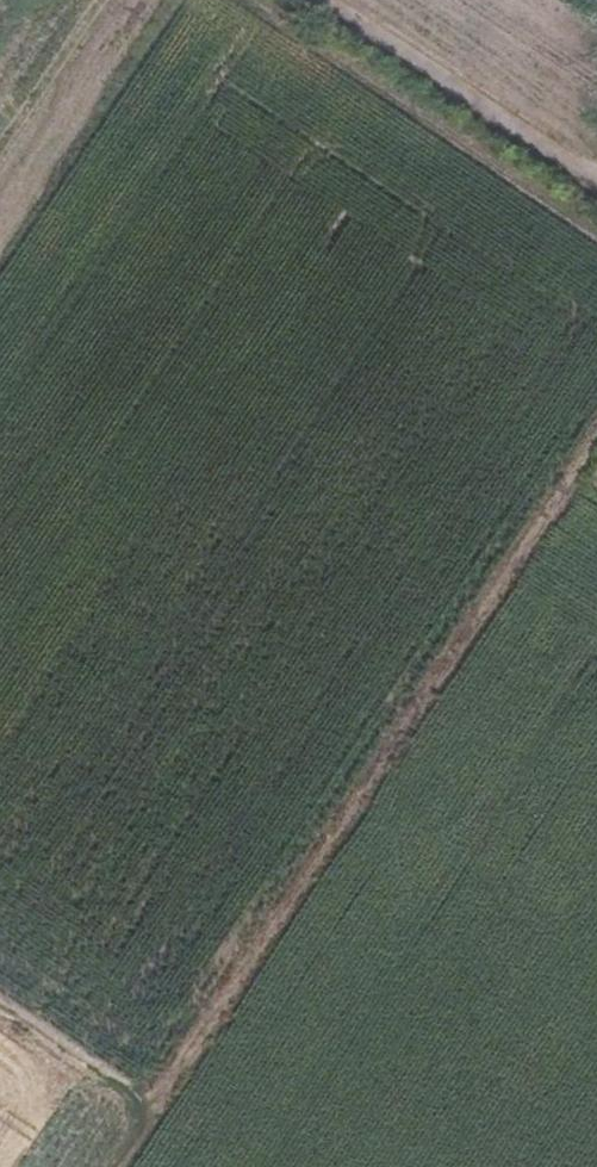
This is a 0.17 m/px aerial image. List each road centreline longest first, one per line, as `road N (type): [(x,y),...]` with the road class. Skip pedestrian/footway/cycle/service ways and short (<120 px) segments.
road 1 (track): [(117,1166),(596,444)]
road 2 (track): [(596,238),(241,0)]
road 3 (track): [(338,0),(596,171)]
road 4 (track): [(154,1111),(0,1009)]

